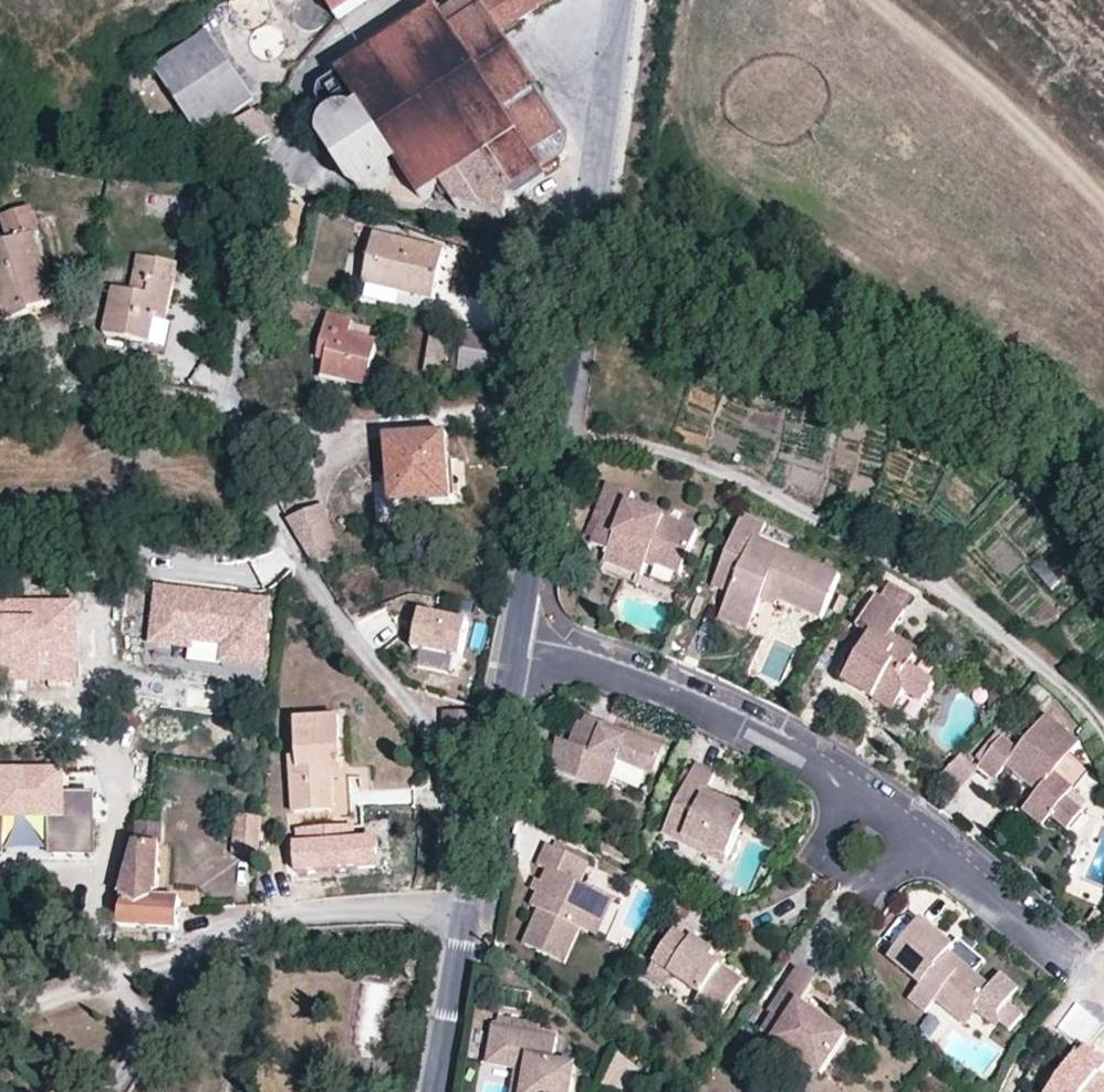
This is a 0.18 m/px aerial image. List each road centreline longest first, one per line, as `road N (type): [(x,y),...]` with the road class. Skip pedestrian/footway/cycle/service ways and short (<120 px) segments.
road 1 (residential): [(478,833),(414,719),(335,620),(288,543),(236,428),(234,386),(274,165),(317,83),(416,0)]
road 2 (residential): [(516,648),(640,684),(816,769),(923,840),(1085,971)]
road 3 (tertiary): [(621,0),(516,648)]
road 4 (track): [(1103,726),(1087,696),(918,570),(816,516),(666,445),(554,434)]
road 5 (residential): [(111,1091),(193,964),(232,925),(306,912),(469,911)]
road 6 (track): [(879,0),(1103,204)]
road 7 (tertiary): [(516,648),(478,833)]
road 8 (tertiary): [(469,911),(437,1091)]
road 9 (track): [(1001,1091),(1103,941)]

